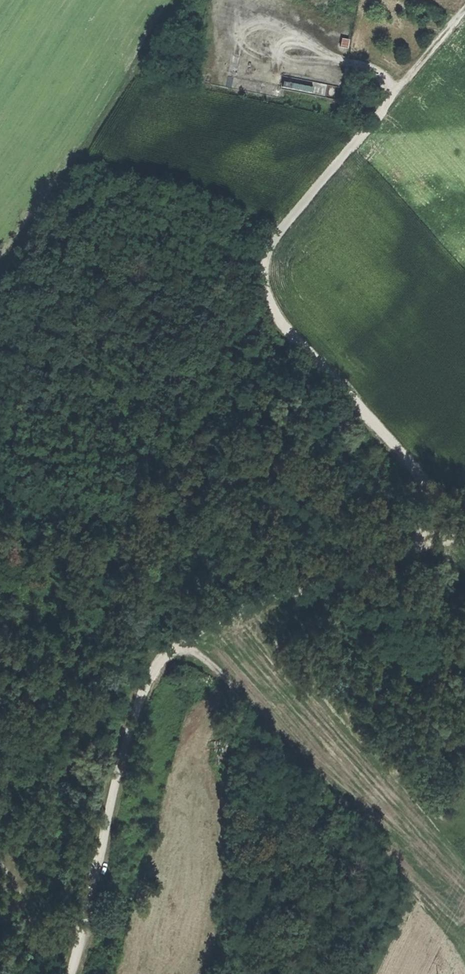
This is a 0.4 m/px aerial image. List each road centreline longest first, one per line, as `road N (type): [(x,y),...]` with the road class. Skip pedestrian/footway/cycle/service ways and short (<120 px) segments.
road 1 (track): [(73,973),(149,674),(213,627),(464,538)]
road 2 (track): [(461,539),(389,437),(272,311),(266,294),(263,271),(278,231),(395,93)]
road 3 (track): [(178,646),(228,679),(417,899)]
road 4 (track): [(0,274),(182,0)]

